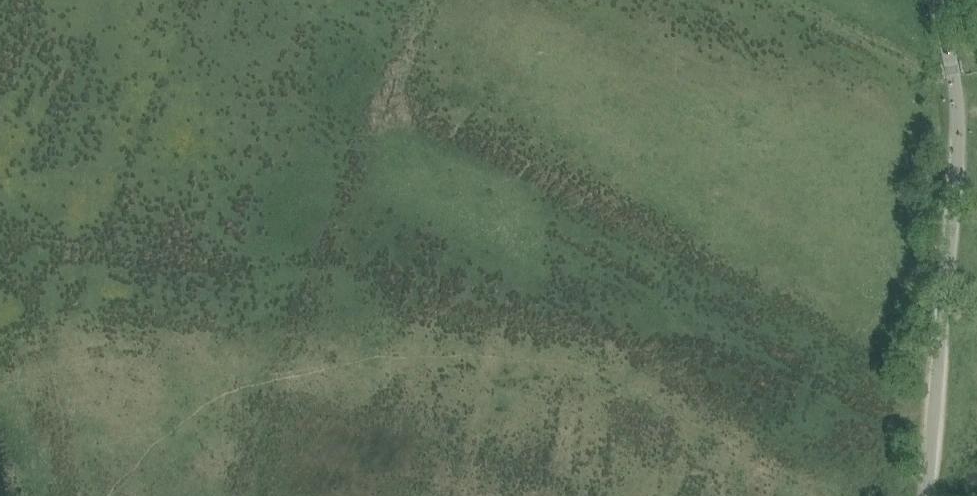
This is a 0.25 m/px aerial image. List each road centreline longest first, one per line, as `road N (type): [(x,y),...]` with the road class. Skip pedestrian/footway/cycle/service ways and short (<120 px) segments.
road 1 (unclassified): [(928,495),(959,146),(954,69),(934,0)]

